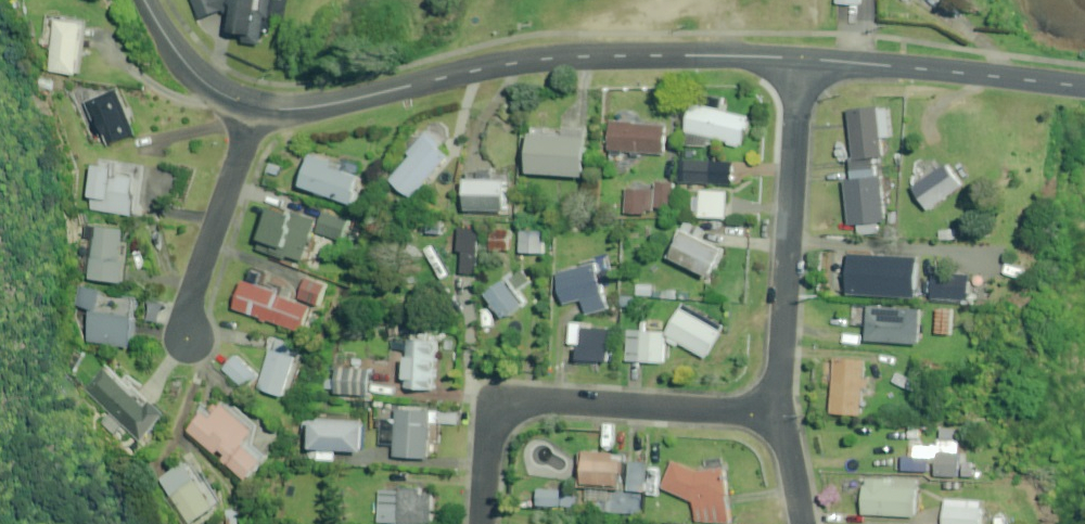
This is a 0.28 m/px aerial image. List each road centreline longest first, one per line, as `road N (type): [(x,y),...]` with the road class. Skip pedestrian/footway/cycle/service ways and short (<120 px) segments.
road 1 (residential): [(256,112),(580,57),(800,59)]
road 2 (residential): [(484,523),(493,418),(511,405),(783,417)]
road 3 (residential): [(783,417),(800,59)]
road 4 (residential): [(800,59),(1084,89)]
road 5 (residential): [(184,339),(186,310),(256,112)]
road 6 (residential): [(144,0),(184,61),(218,94),(256,112)]

